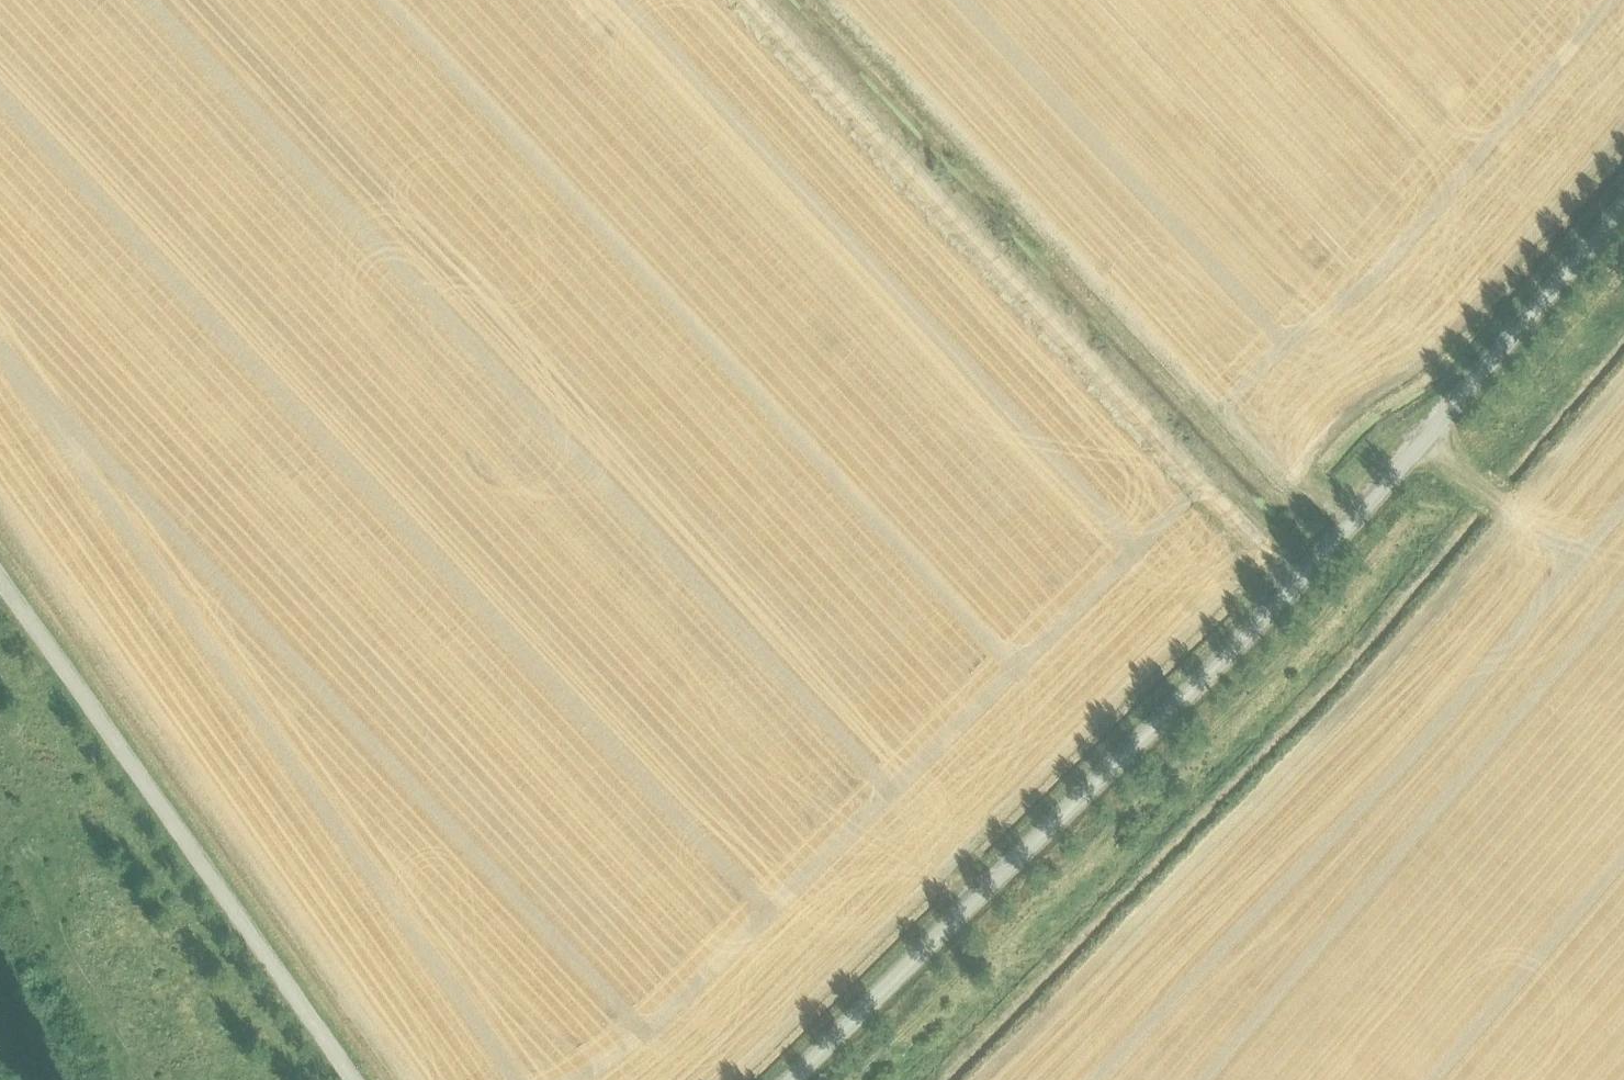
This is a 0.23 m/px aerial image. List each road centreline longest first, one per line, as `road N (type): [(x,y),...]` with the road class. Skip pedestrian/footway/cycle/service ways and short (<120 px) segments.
road 1 (unclassified): [(1623,205),(1272,608),(791,1079)]
road 2 (unclassified): [(353,1079),(0,580)]

